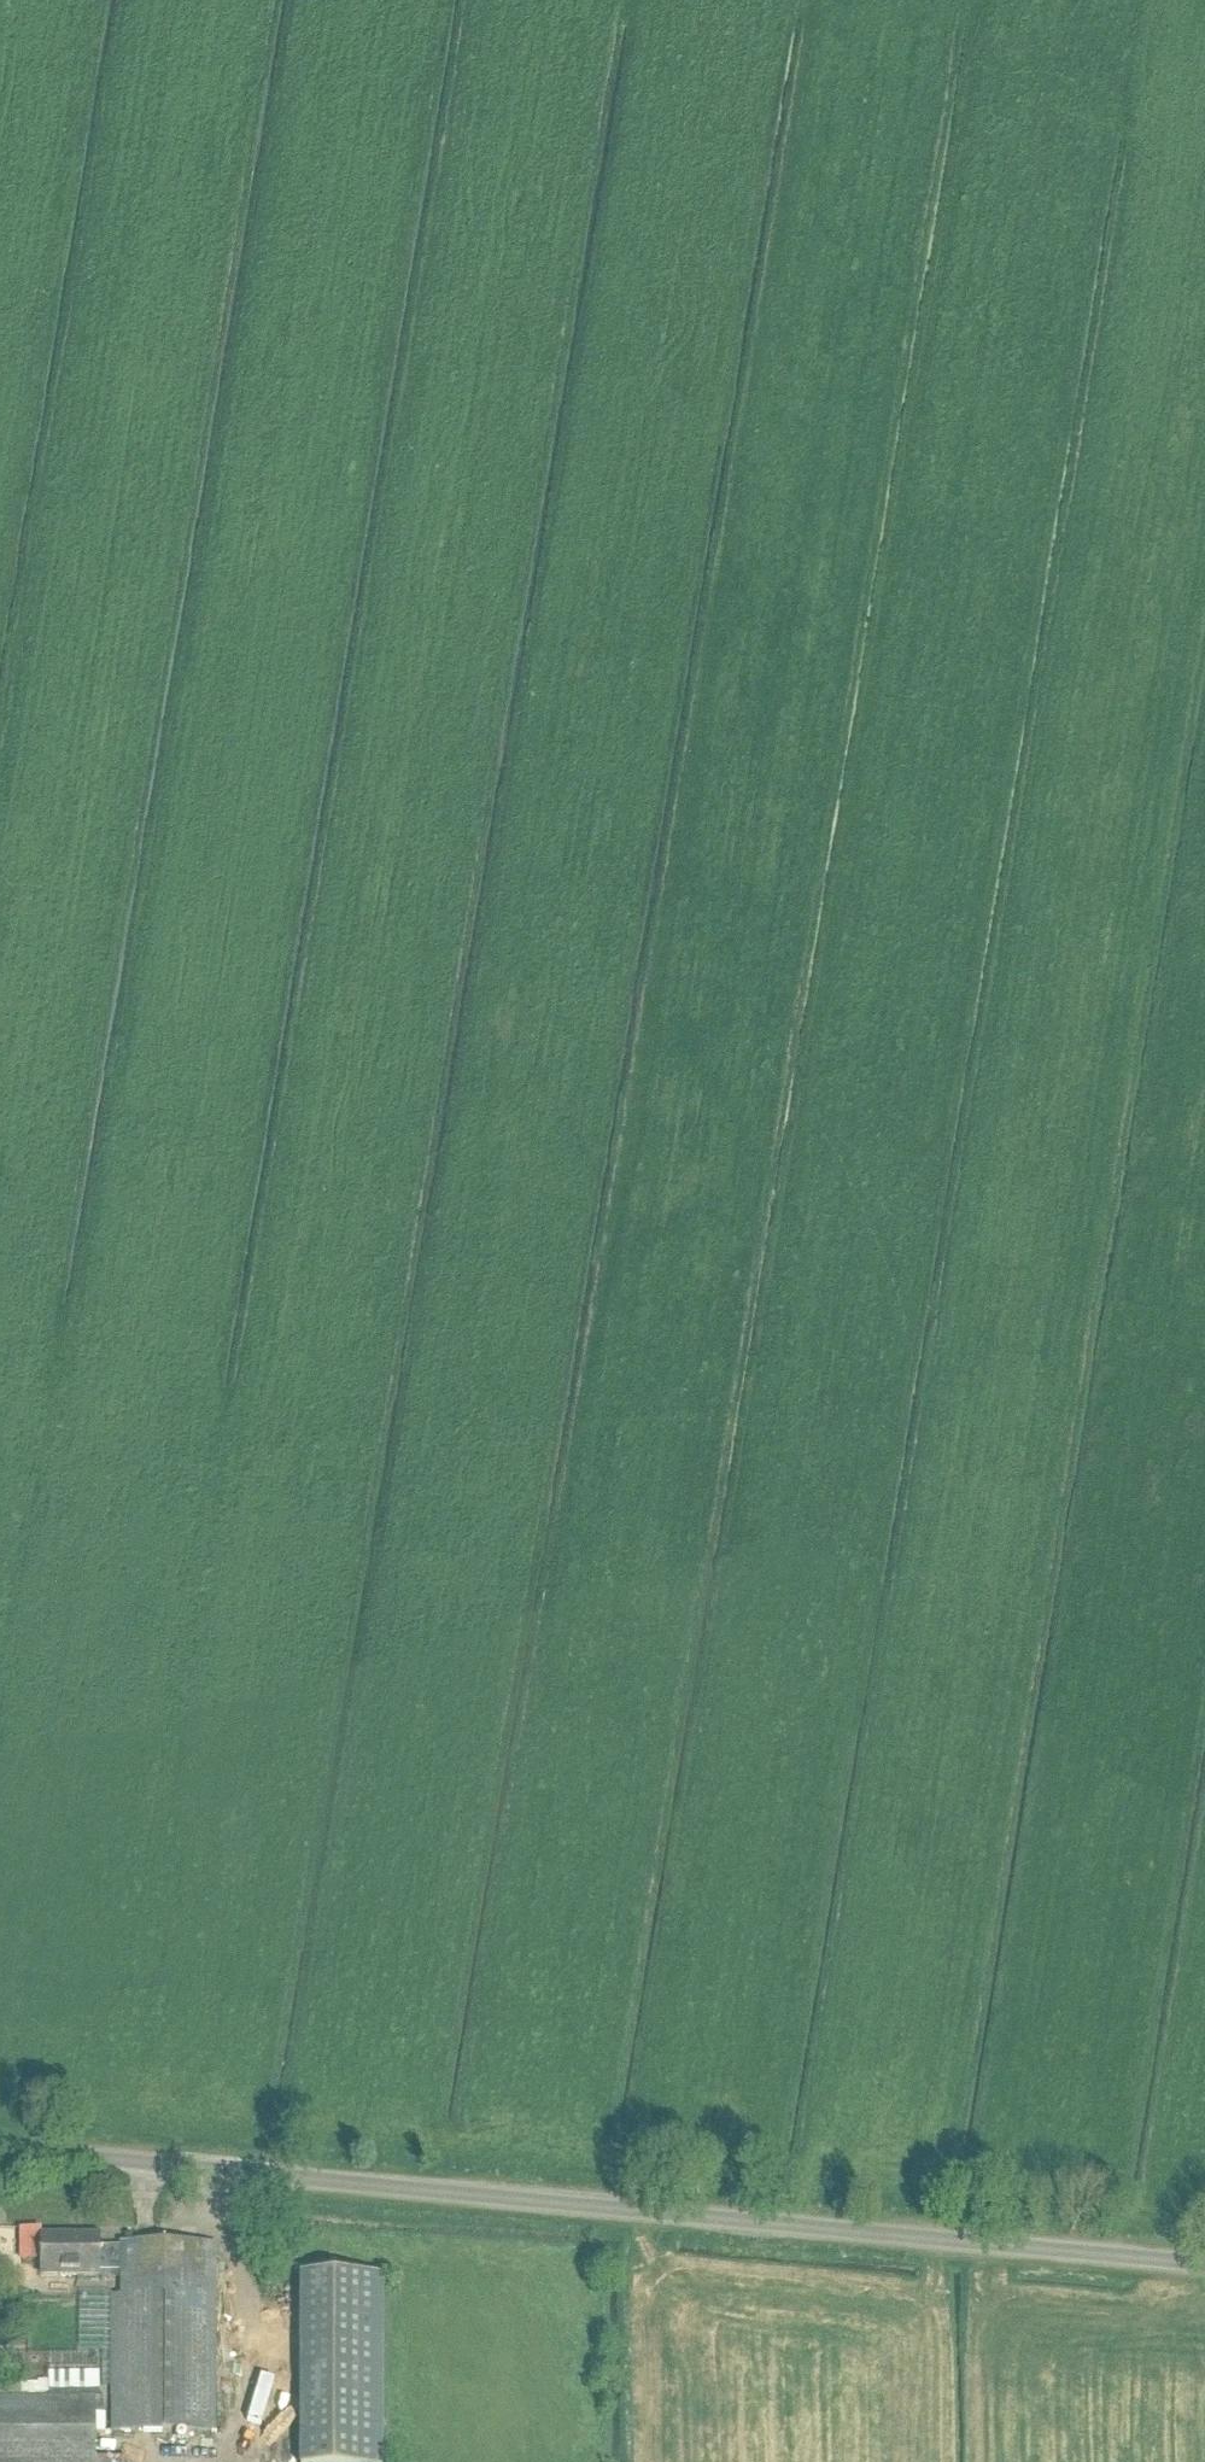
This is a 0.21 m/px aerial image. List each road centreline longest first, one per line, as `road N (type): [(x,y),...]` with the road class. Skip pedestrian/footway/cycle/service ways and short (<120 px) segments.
road 1 (unclassified): [(1204,2265),(0,2153)]

